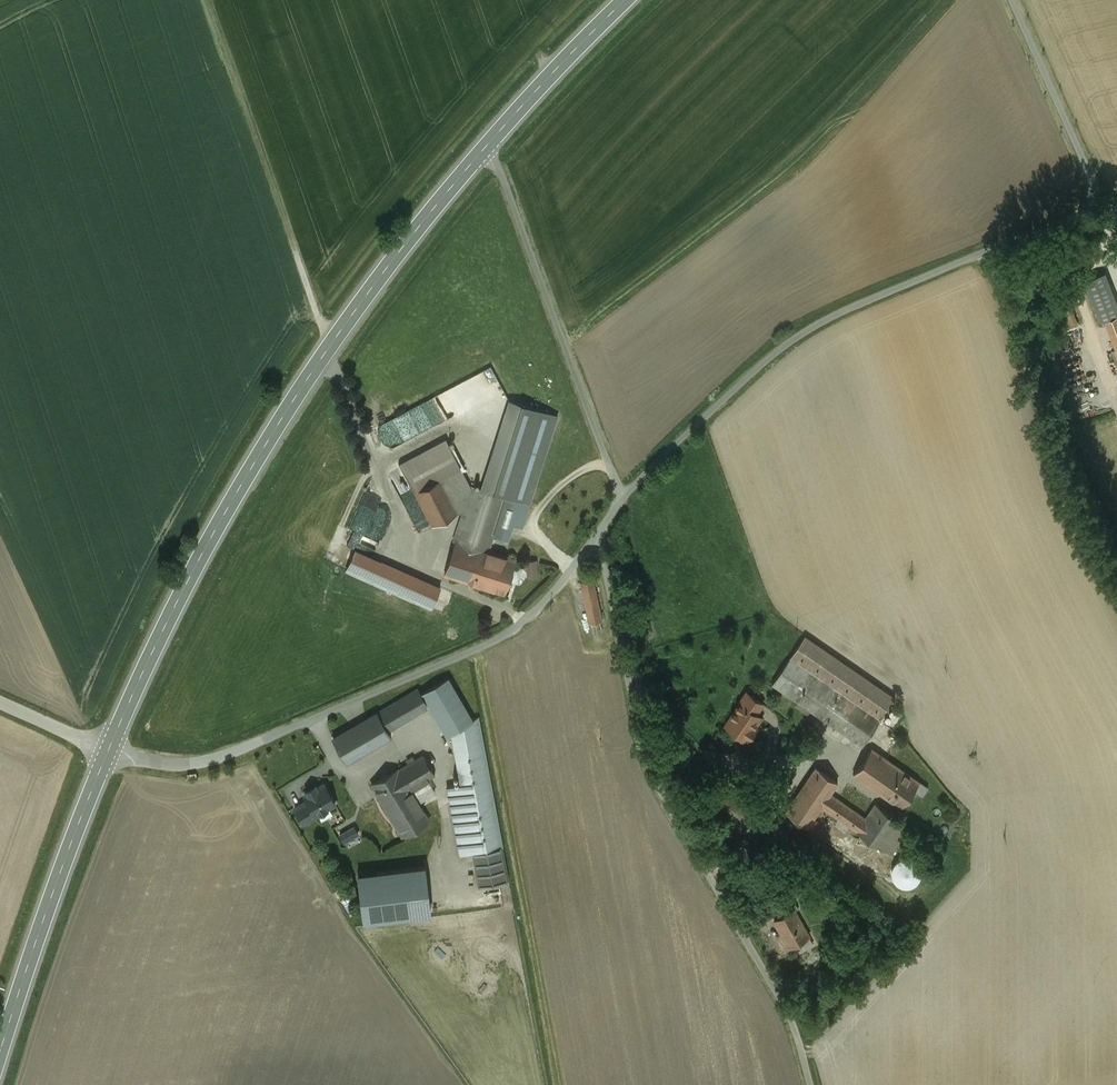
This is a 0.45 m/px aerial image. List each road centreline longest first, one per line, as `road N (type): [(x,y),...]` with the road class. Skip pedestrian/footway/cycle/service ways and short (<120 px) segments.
road 1 (secondary): [(486,146),(404,246),(264,446),(187,582),(108,750)]
road 2 (unclassified): [(599,536),(651,774),(787,1010),(811,1084)]
road 3 (unclassified): [(621,500),(811,328),(1116,198)]
road 4 (unclassified): [(108,750),(196,763),(270,740),(507,633),(599,536)]
road 5 (unclassified): [(486,146),(621,500)]
road 6 (track): [(207,0),(331,346)]
road 7 (secondary): [(108,750),(0,1053)]
road 8 (track): [(1019,0),(1107,201)]
road 9 (secondary): [(625,0),(486,146)]

